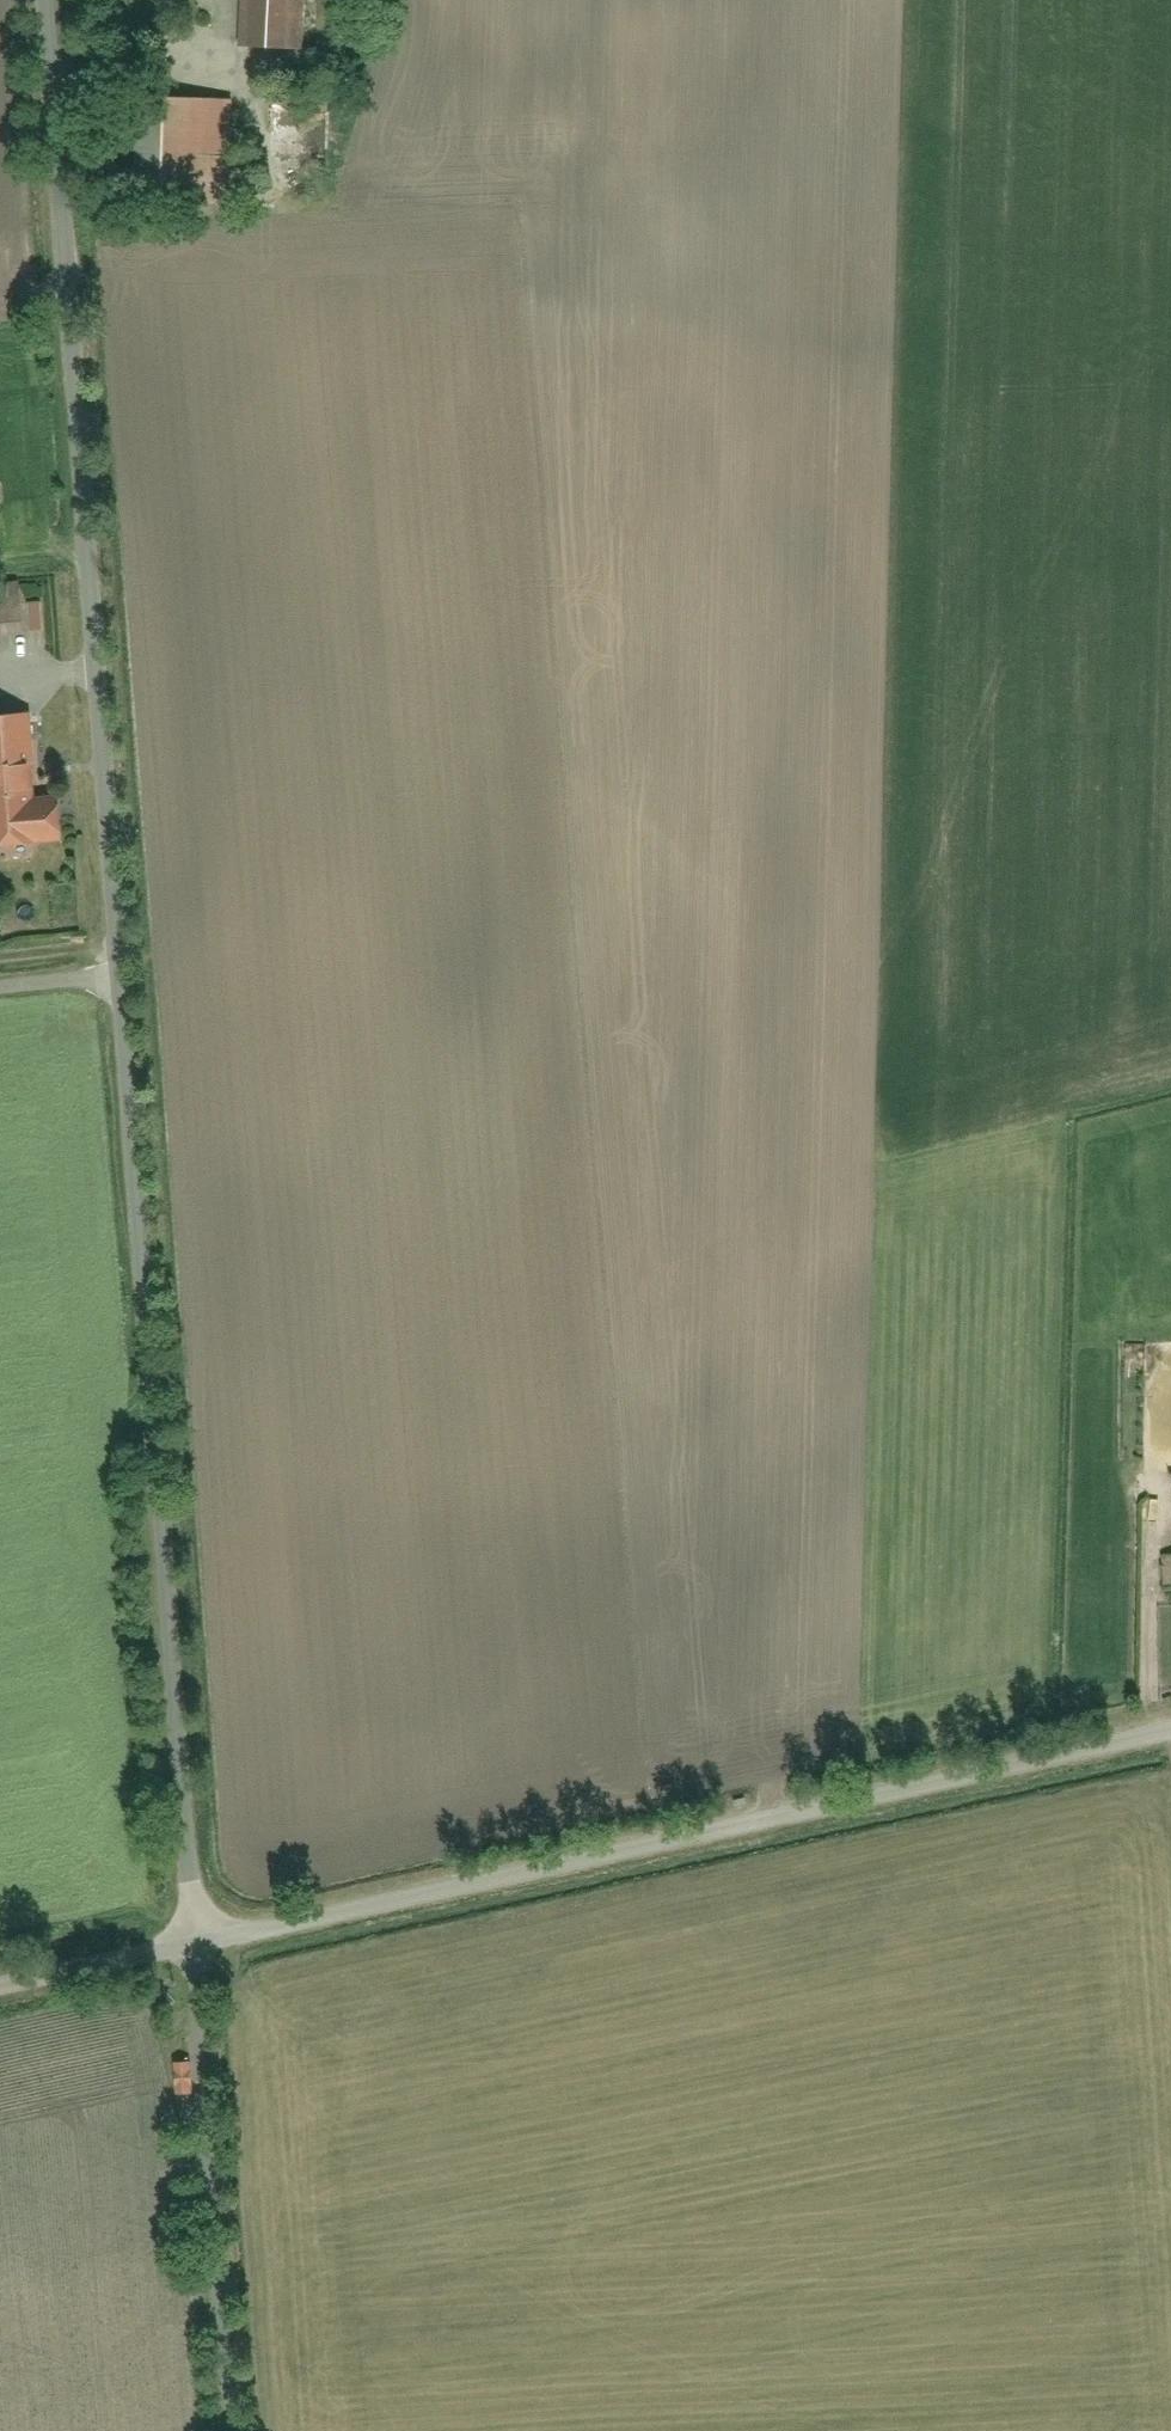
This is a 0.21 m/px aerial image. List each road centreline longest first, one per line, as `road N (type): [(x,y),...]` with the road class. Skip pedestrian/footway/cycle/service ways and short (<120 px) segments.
road 1 (unclassified): [(47,0),(196,1943)]
road 2 (unclassified): [(196,1943),(1170,1731)]
road 3 (unclassified): [(0,1986),(196,1943)]

